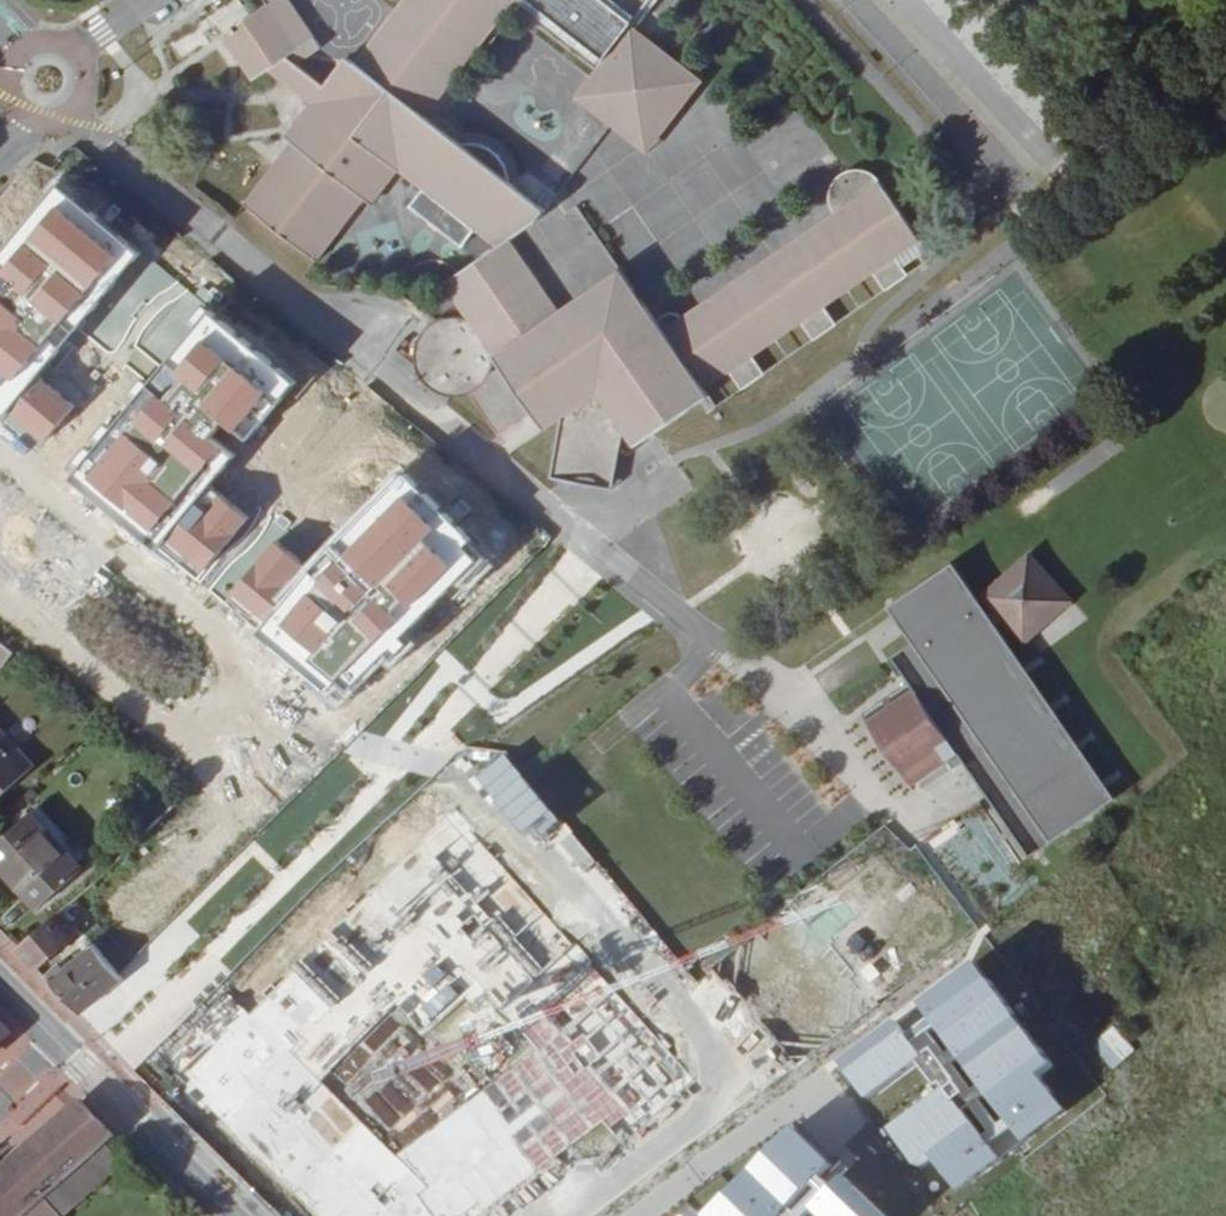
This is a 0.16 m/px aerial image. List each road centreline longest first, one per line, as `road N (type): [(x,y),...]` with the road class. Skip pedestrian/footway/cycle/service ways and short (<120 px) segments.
road 1 (residential): [(398,763),(473,806),(738,1091),(564,1215)]
road 2 (residential): [(0,462),(331,729)]
road 3 (secondary): [(228,1215),(62,1048)]

